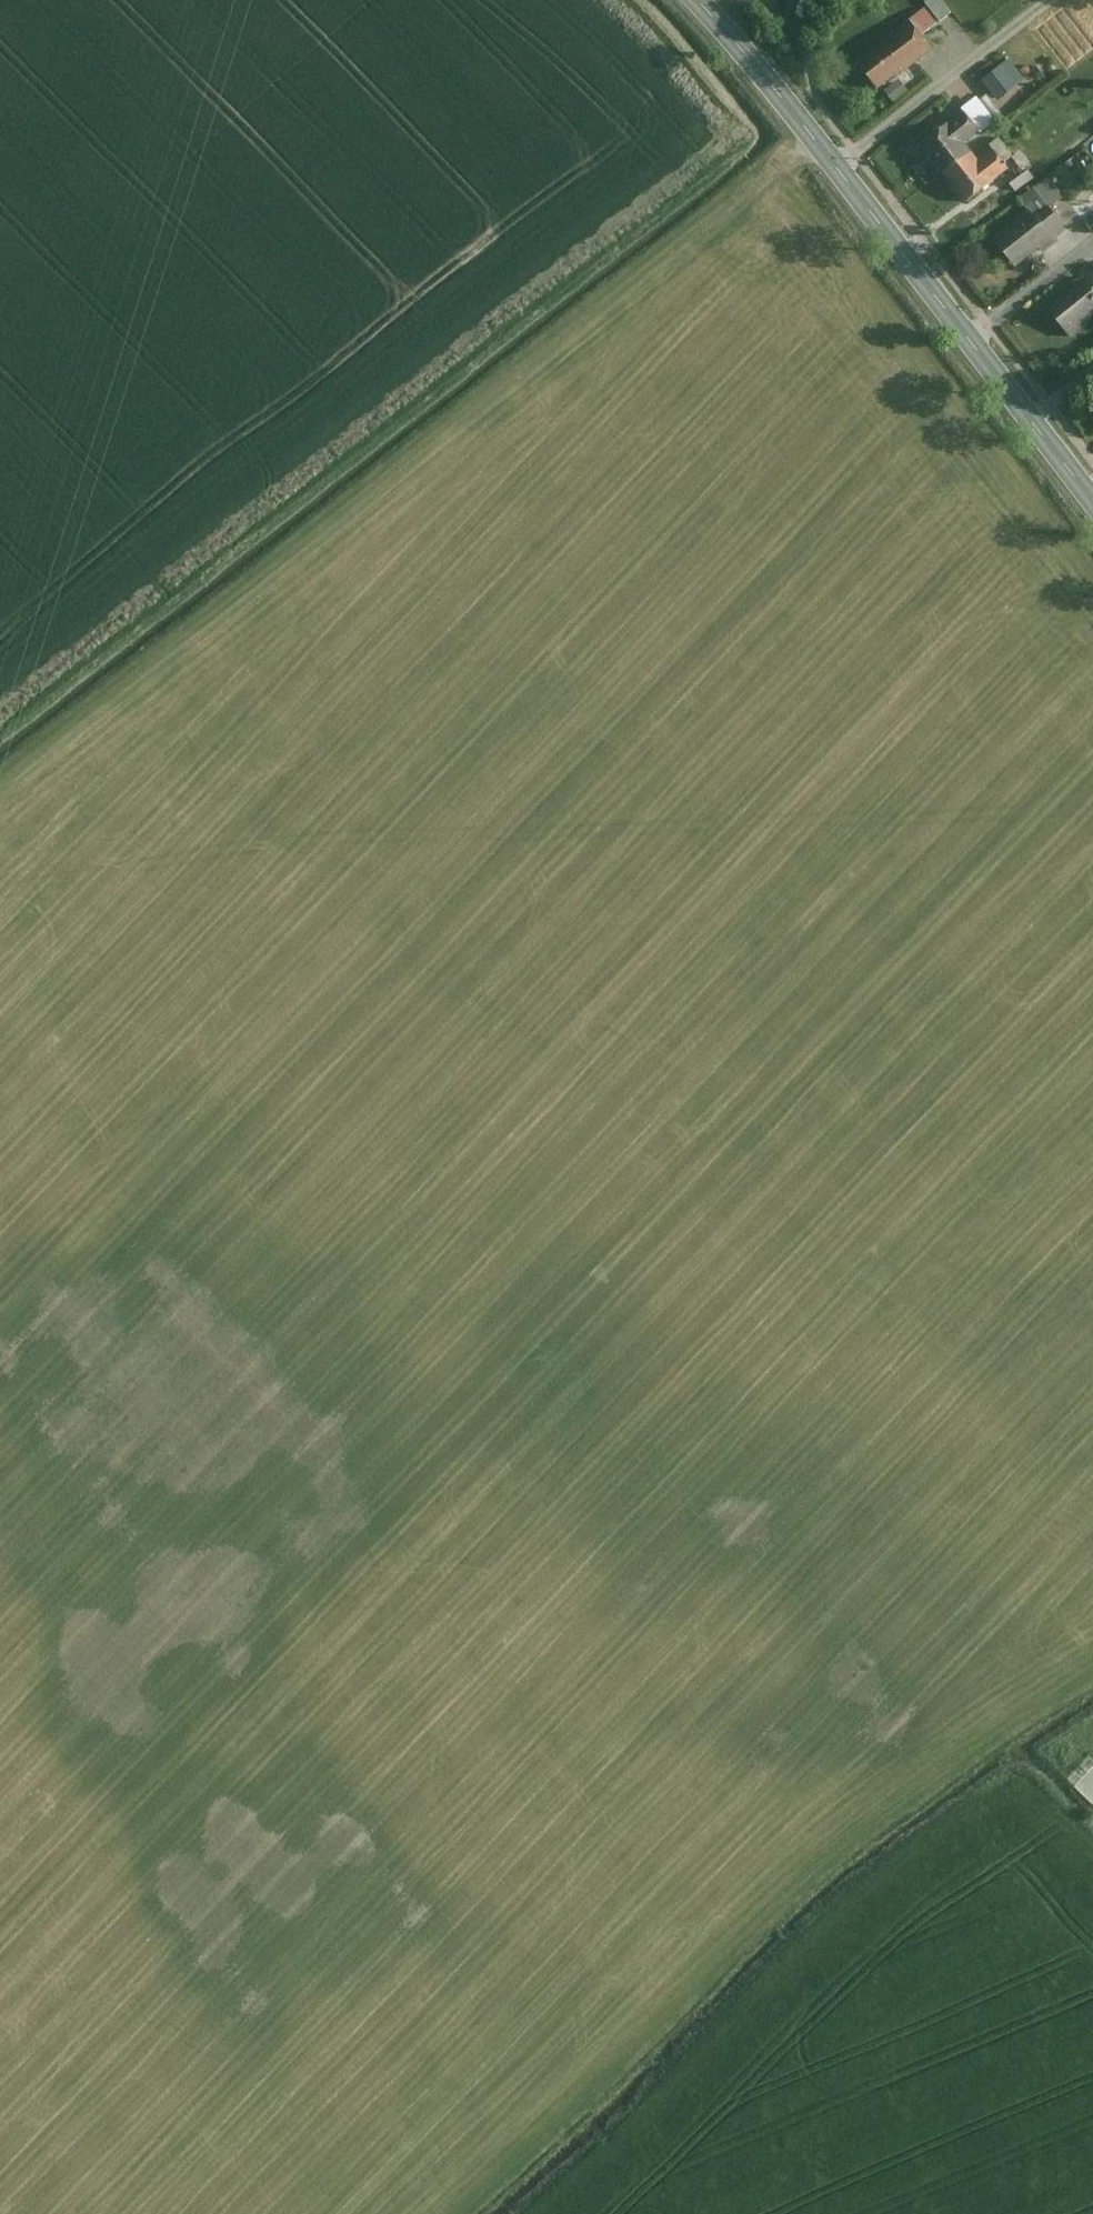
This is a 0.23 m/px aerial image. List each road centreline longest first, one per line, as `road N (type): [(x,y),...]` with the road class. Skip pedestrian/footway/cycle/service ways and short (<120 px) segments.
road 1 (residential): [(1049,0),(838,168)]
road 2 (tertiary): [(971,342),(838,168)]
road 3 (tertiary): [(838,168),(699,0)]
road 4 (tertiary): [(1092,499),(971,342)]
road 5 (residential): [(971,342),(1092,244)]

